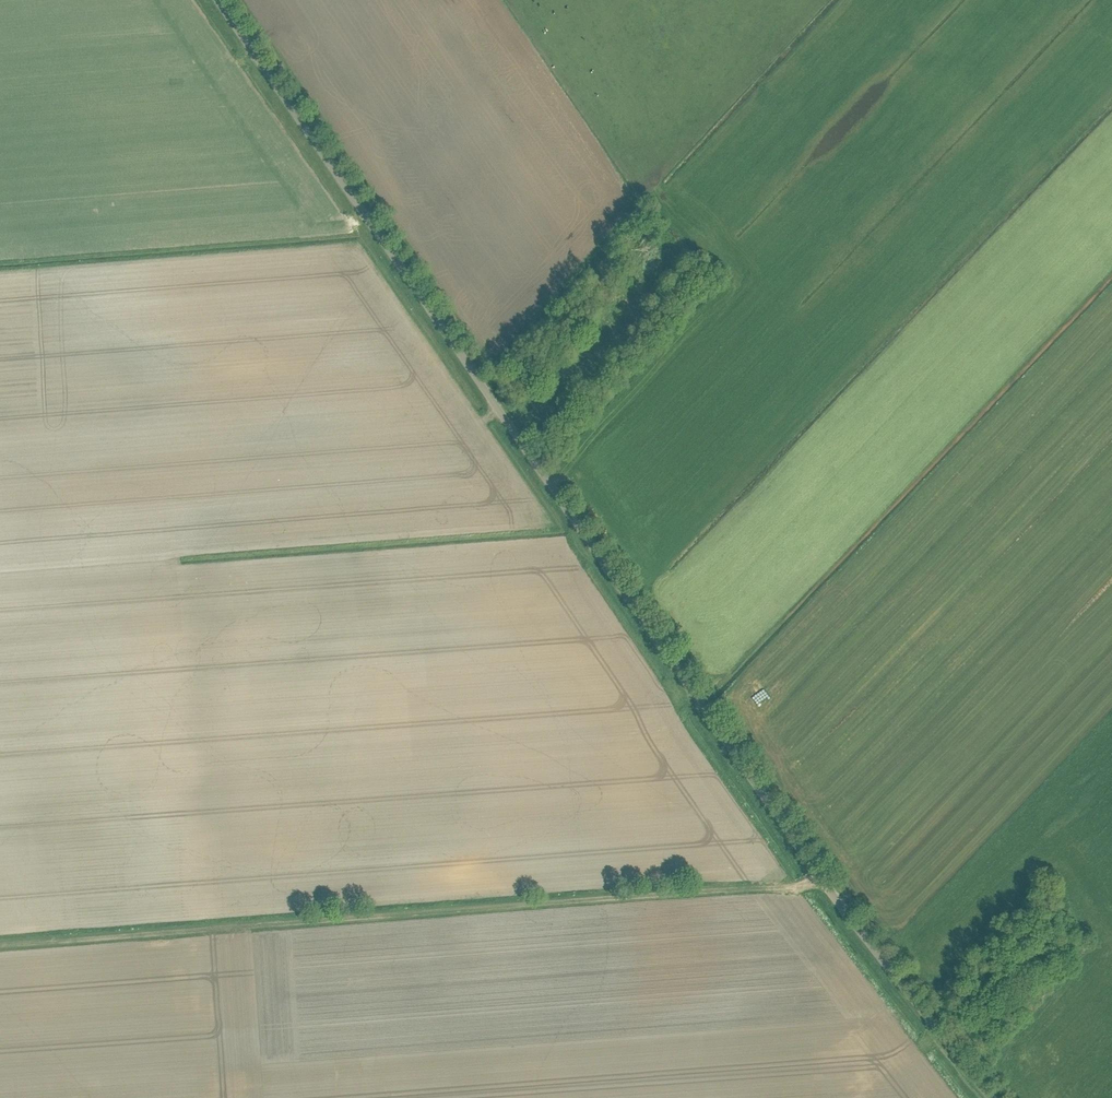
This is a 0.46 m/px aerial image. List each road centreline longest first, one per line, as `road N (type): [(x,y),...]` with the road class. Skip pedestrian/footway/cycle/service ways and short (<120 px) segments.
road 1 (unclassified): [(991,1097),(816,873),(217,0)]
road 2 (track): [(0,946),(789,885),(816,873)]

